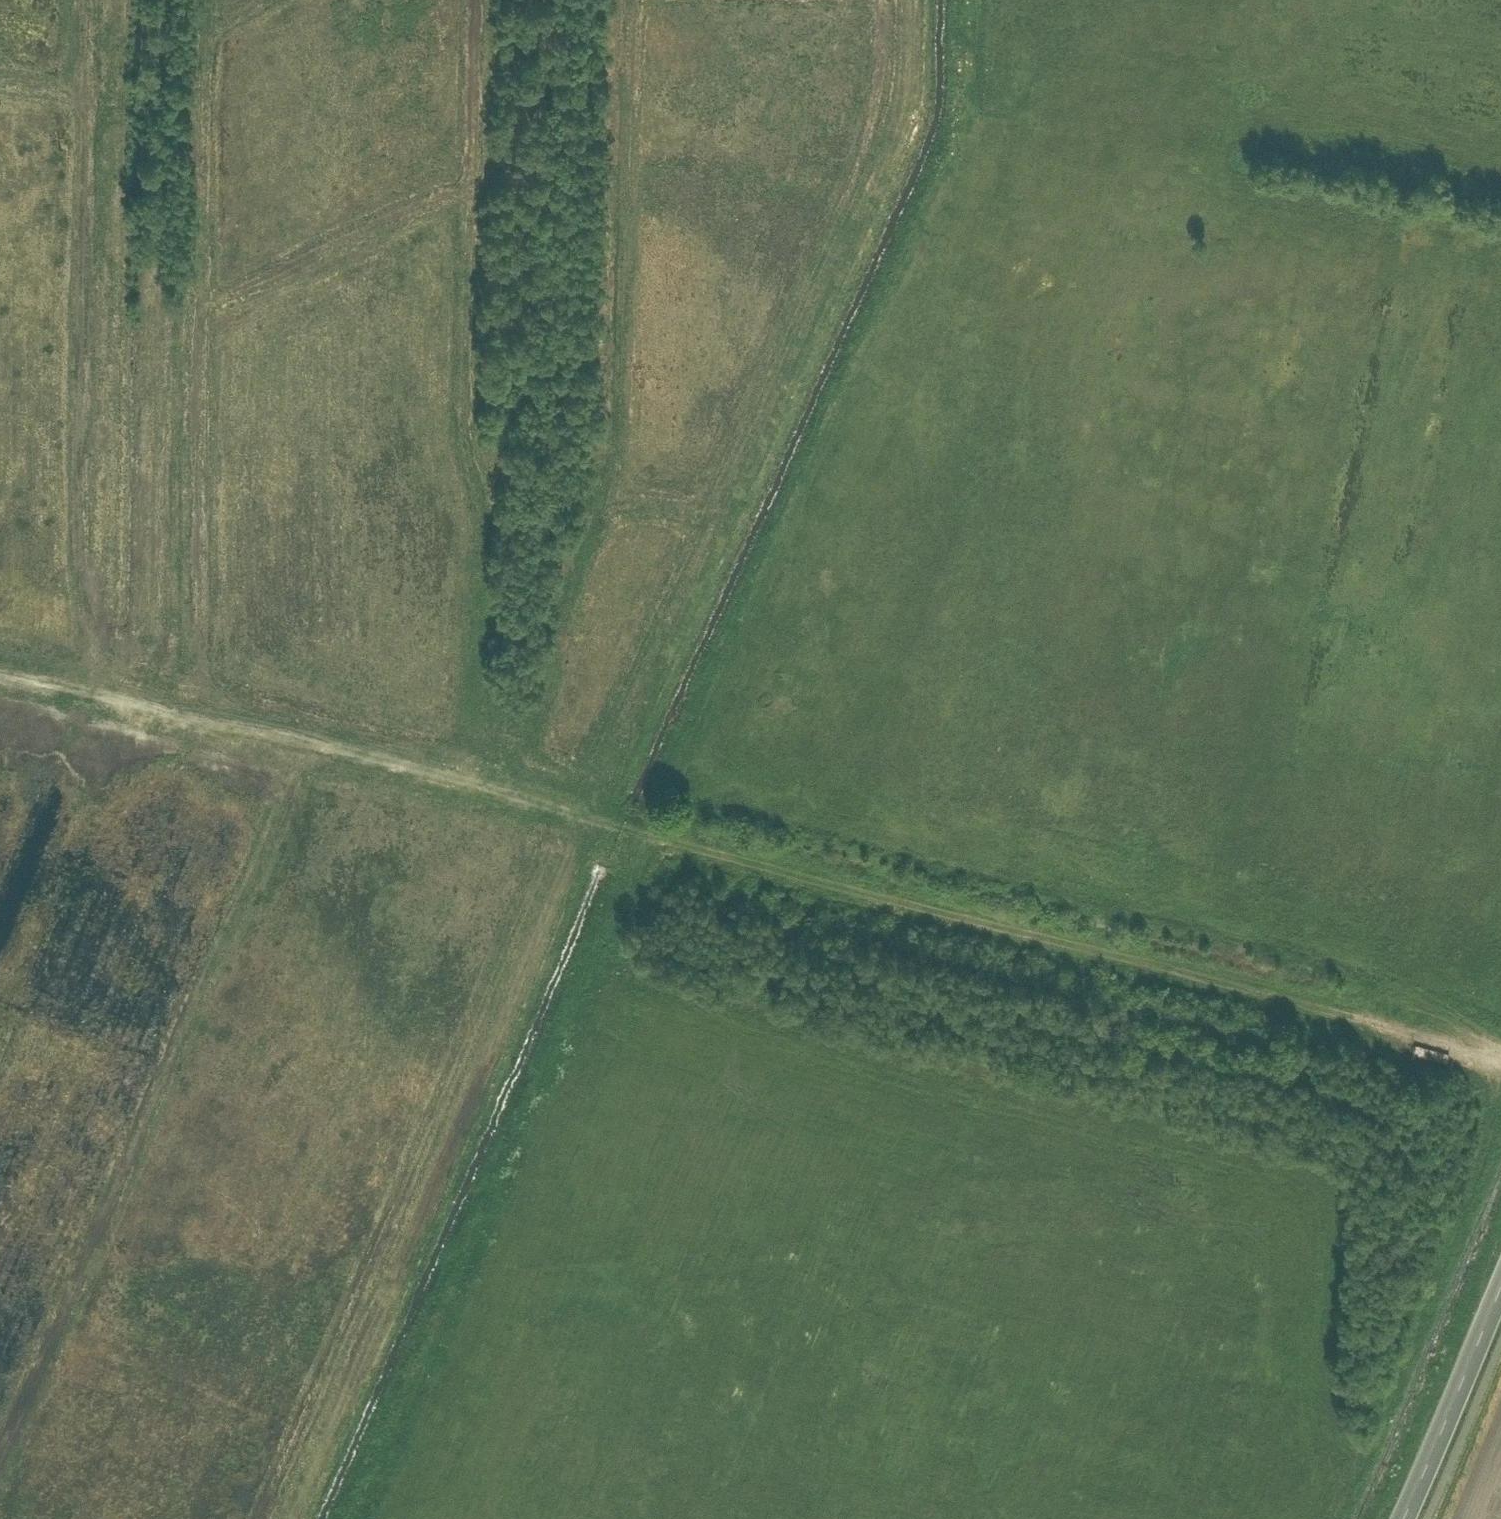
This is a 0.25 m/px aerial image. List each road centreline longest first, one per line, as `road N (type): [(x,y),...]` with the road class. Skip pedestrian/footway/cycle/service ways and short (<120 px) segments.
road 1 (track): [(0,672),(292,732),(624,829),(1500,1060)]
road 2 (tertiary): [(1401,1518),(1500,1282)]

